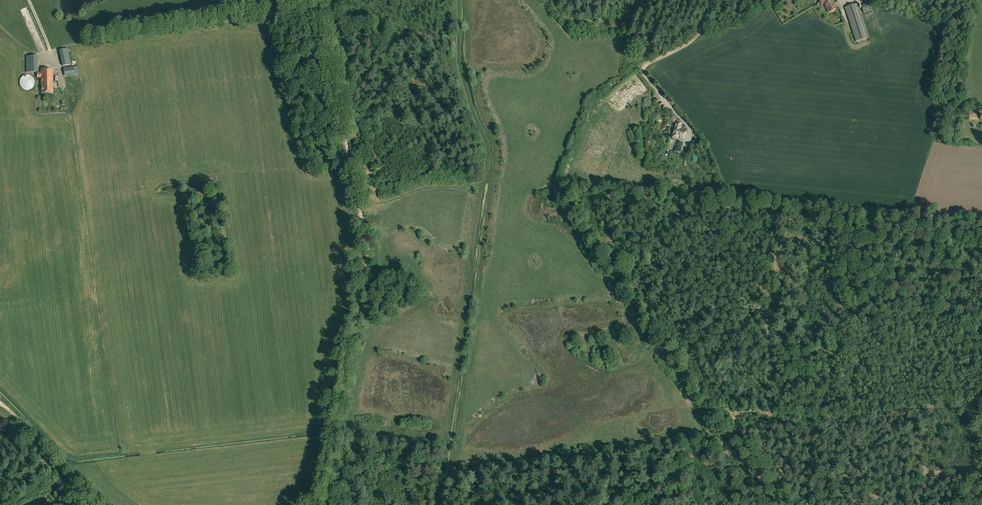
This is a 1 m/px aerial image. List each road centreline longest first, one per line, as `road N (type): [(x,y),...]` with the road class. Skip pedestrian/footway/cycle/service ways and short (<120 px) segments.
road 1 (track): [(359,202),(366,267),(320,504)]
road 2 (track): [(317,0),(359,202)]
road 3 (track): [(0,402),(99,504)]

